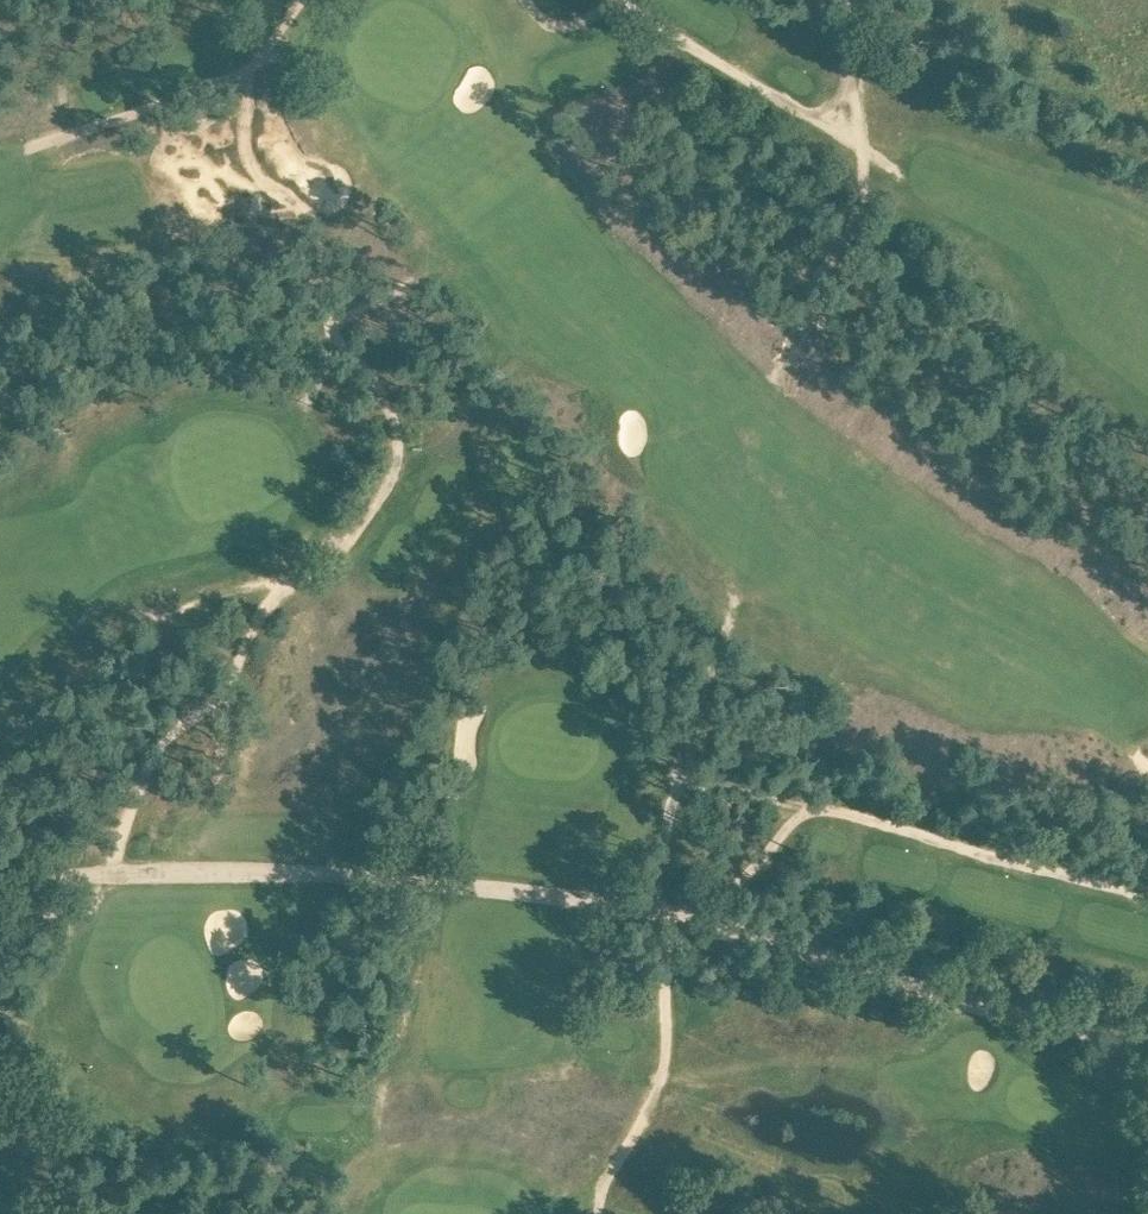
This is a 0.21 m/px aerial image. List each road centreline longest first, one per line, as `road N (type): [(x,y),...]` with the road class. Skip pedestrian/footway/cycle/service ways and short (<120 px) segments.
road 1 (unclassified): [(1147,1010),(677,897),(483,872),(0,864)]
road 2 (track): [(603,1213),(613,1164),(666,1072),(671,1040),(664,981),(677,897),(666,872),(680,746),(693,702)]
road 3 (track): [(675,793),(707,786),(754,792),(1147,893)]

